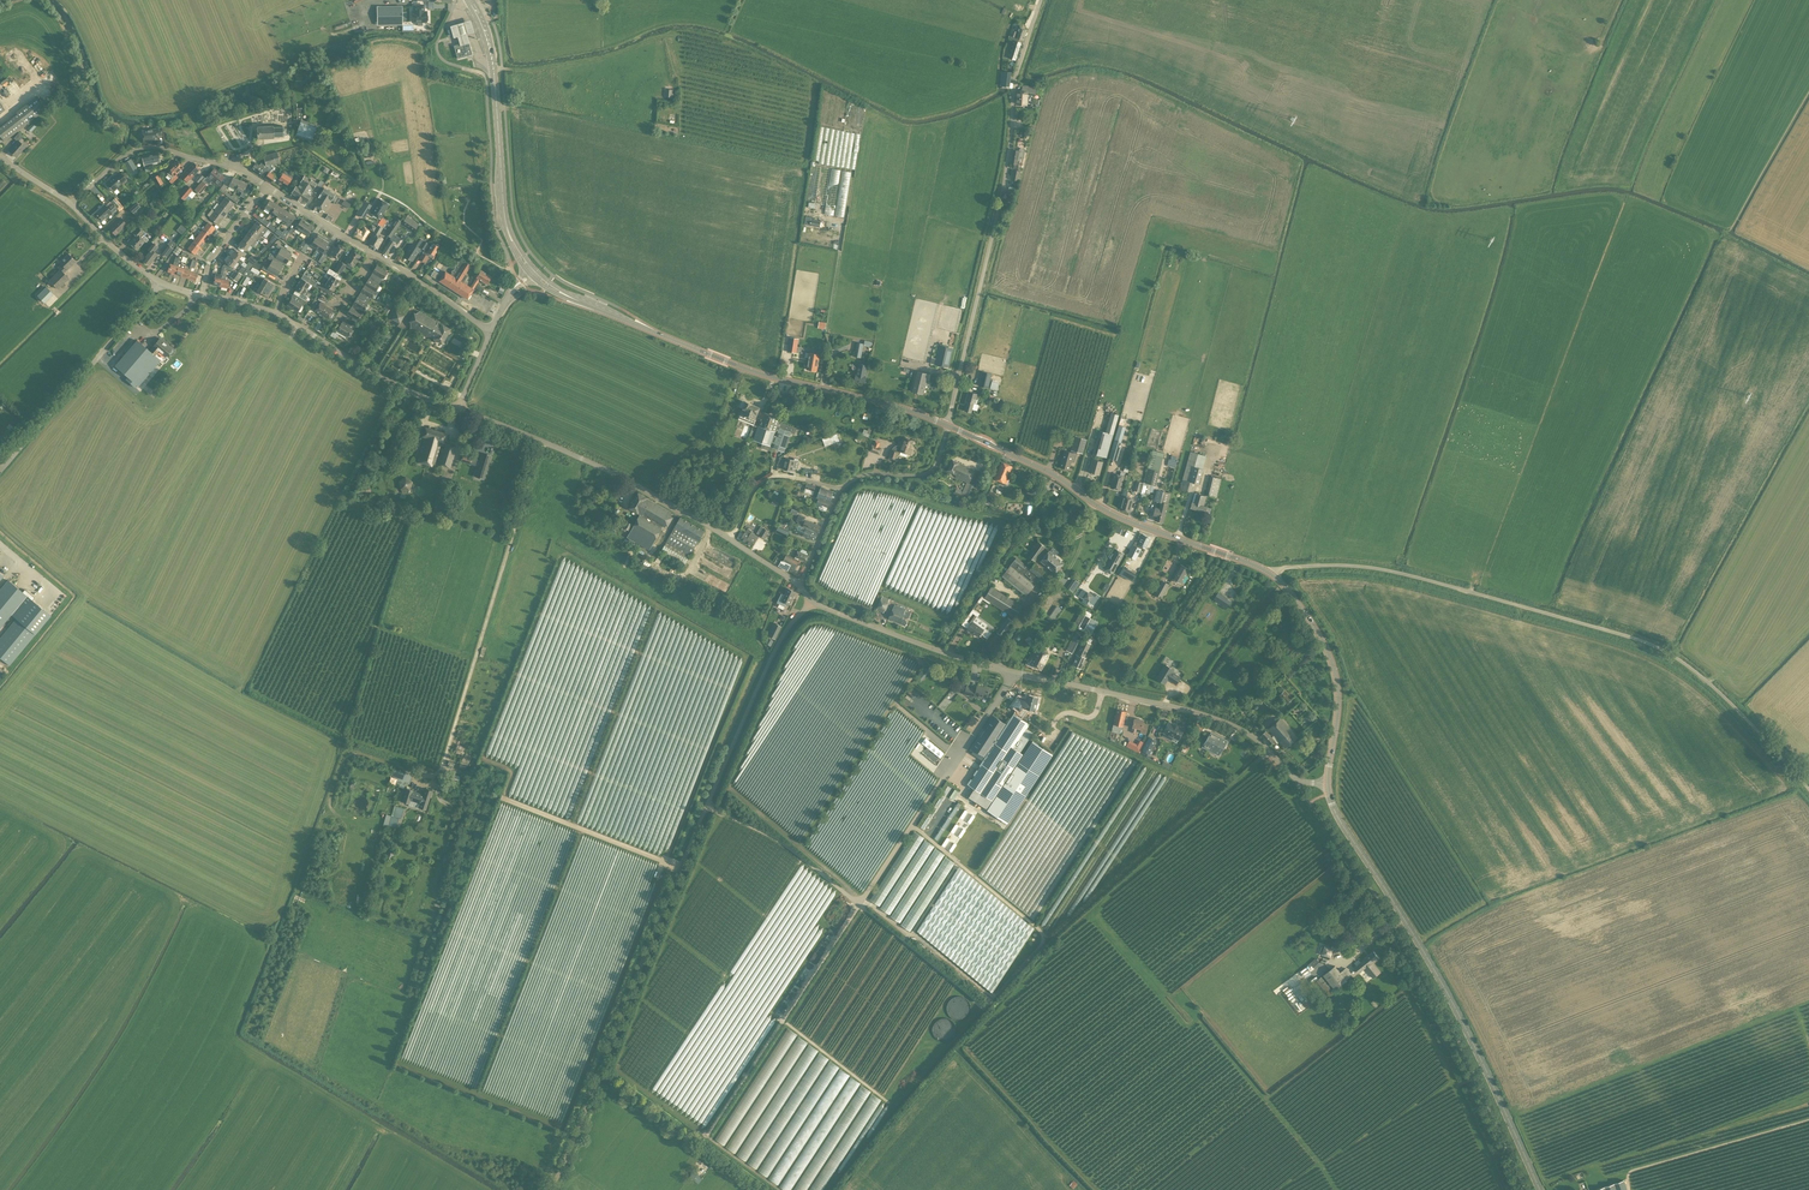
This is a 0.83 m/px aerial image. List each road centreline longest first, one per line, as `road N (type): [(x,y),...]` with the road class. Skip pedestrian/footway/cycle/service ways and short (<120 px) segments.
road 1 (unclassified): [(544,1189),(688,840),(776,647),(810,600)]
road 2 (unclassified): [(1808,790),(1708,681),(1643,642),(1381,569),(1269,573)]
road 3 (unclassified): [(1328,785),(1298,780),(1251,735),(1215,719),(955,656),(810,600)]
road 4 (secondary): [(1540,1189),(1458,1013),(1339,818),(1328,785)]
road 5 (unclassified): [(948,425),(1001,198),(1016,73),(1040,0)]
road 6 (secondary): [(1269,573),(1138,525),(1033,463),(948,425)]
road 7 (unclassified): [(440,778),(537,439)]
road 8 (secondary): [(948,425),(765,375),(650,330)]
road 9 (secondary): [(533,273),(502,212),(493,59),(470,0)]
road 10 (unclassified): [(0,470),(160,283)]
road 11 (secondary): [(1328,785),(1338,710),(1333,668),(1307,616),(1269,573)]
road 12 (unclassified): [(729,539),(537,439)]
road 13 (unclassified): [(458,408),(406,389),(276,313)]
road 14 (unclassified): [(71,204),(135,150),(160,147),(229,164)]
road 15 (unclassified): [(729,539),(768,479),(840,489)]
road 16 (unclassified): [(840,489),(862,475),(932,470),(948,425)]
road 17 (residential): [(373,251),(490,332)]
road 18 (residential): [(202,295),(208,263),(268,186)]
road 19 (residential): [(268,186),(373,251)]

